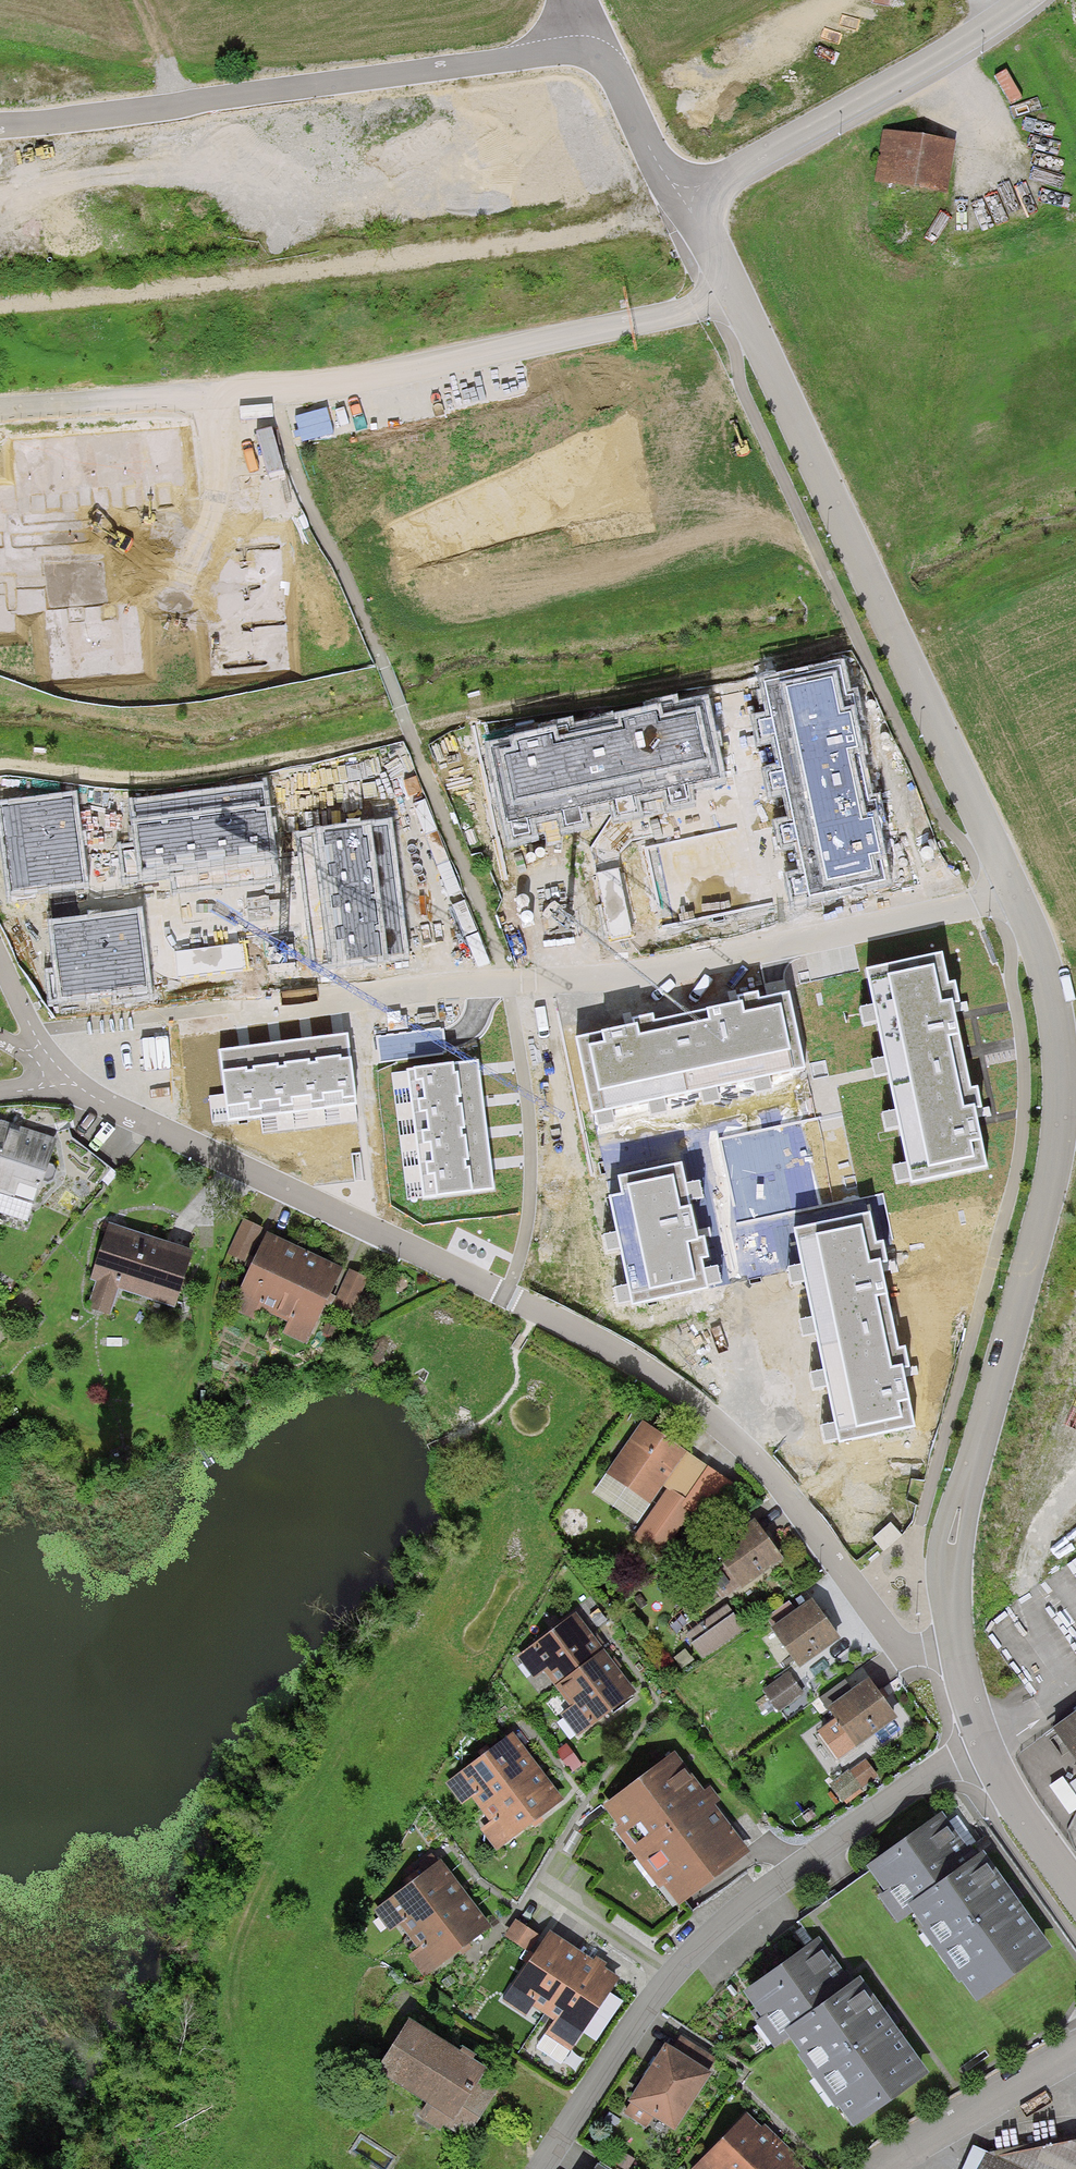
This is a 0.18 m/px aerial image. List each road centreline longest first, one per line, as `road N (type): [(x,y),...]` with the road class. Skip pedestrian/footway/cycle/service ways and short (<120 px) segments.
road 1 (residential): [(52,1069),(650,1371),(783,1490),(900,1646),(957,1646)]
road 2 (residential): [(1016,894),(661,971),(243,1014),(233,1005),(33,1032)]
road 3 (residential): [(957,1646),(955,1528),(1060,1129),(1054,1009),(1016,894)]
road 4 (residential): [(737,297),(341,384),(0,410)]
road 5 (residential): [(1016,894),(737,297)]
road 6 (residential): [(541,2168),(669,1978),(703,1942),(770,1886),(983,1745)]
road 7 (unclassified): [(607,34),(183,106),(0,126)]
road 8 (track): [(173,2168),(217,2053),(270,1850),(361,1687),(391,1650)]
road 9 (unclassified): [(1025,0),(691,206)]
road 10 (residential): [(1075,2049),(873,2168)]
road 11 (unclassified): [(691,206),(607,34)]
road 12 (residential): [(983,1745),(1075,1891)]

